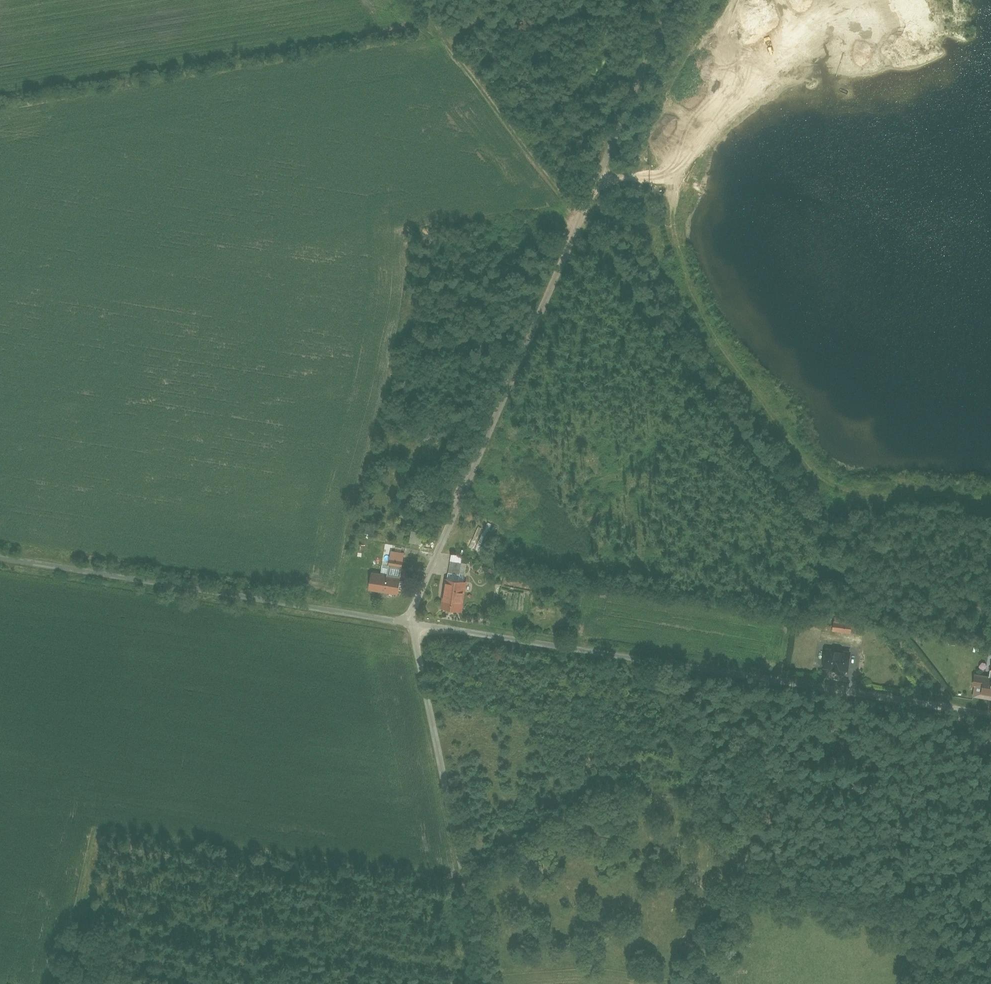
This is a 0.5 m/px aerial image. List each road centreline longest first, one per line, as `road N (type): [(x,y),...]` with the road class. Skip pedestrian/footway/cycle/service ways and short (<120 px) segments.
road 1 (unclassified): [(412,624),(990,714)]
road 2 (residential): [(412,624),(579,217)]
road 3 (unclassified): [(412,624),(0,559)]
road 4 (residential): [(489,983),(412,624)]
road 5 (track): [(579,217),(671,0)]

